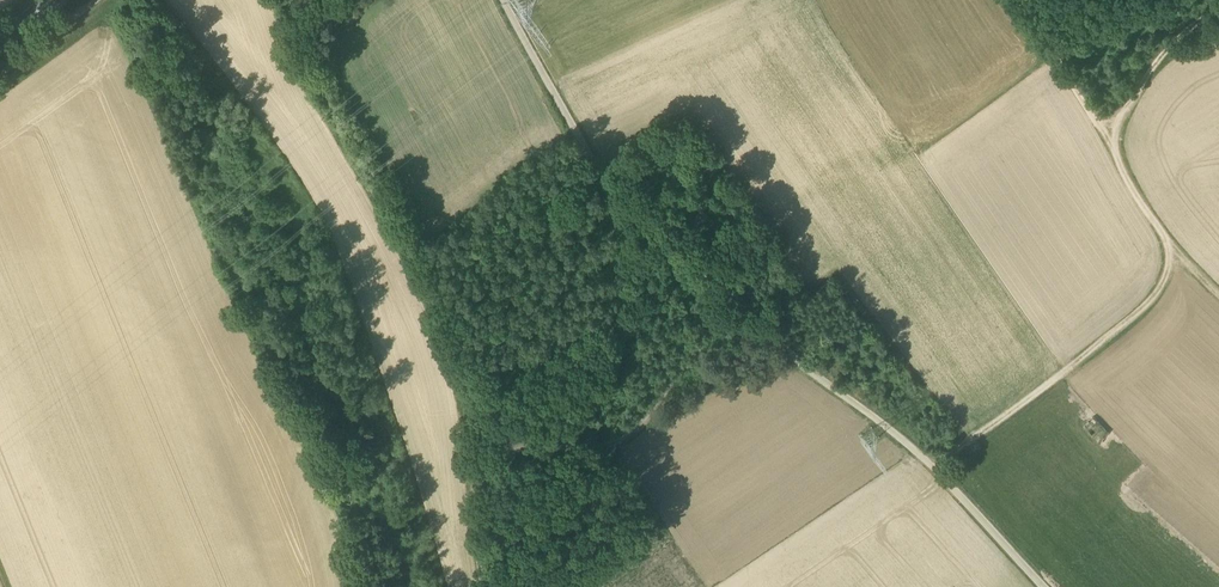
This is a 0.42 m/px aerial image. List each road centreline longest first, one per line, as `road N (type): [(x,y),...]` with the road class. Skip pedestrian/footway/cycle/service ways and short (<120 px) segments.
road 1 (unclassified): [(1044,586),(937,466),(661,244),(609,189),(561,120),(503,0)]
road 2 (track): [(937,466),(1162,291),(1167,243),(1115,146)]
road 3 (track): [(1115,146),(1122,110),(1153,63),(1218,8)]
road 4 (track): [(1022,0),(1115,146)]
road 5 (unclassified): [(485,579),(472,456)]

